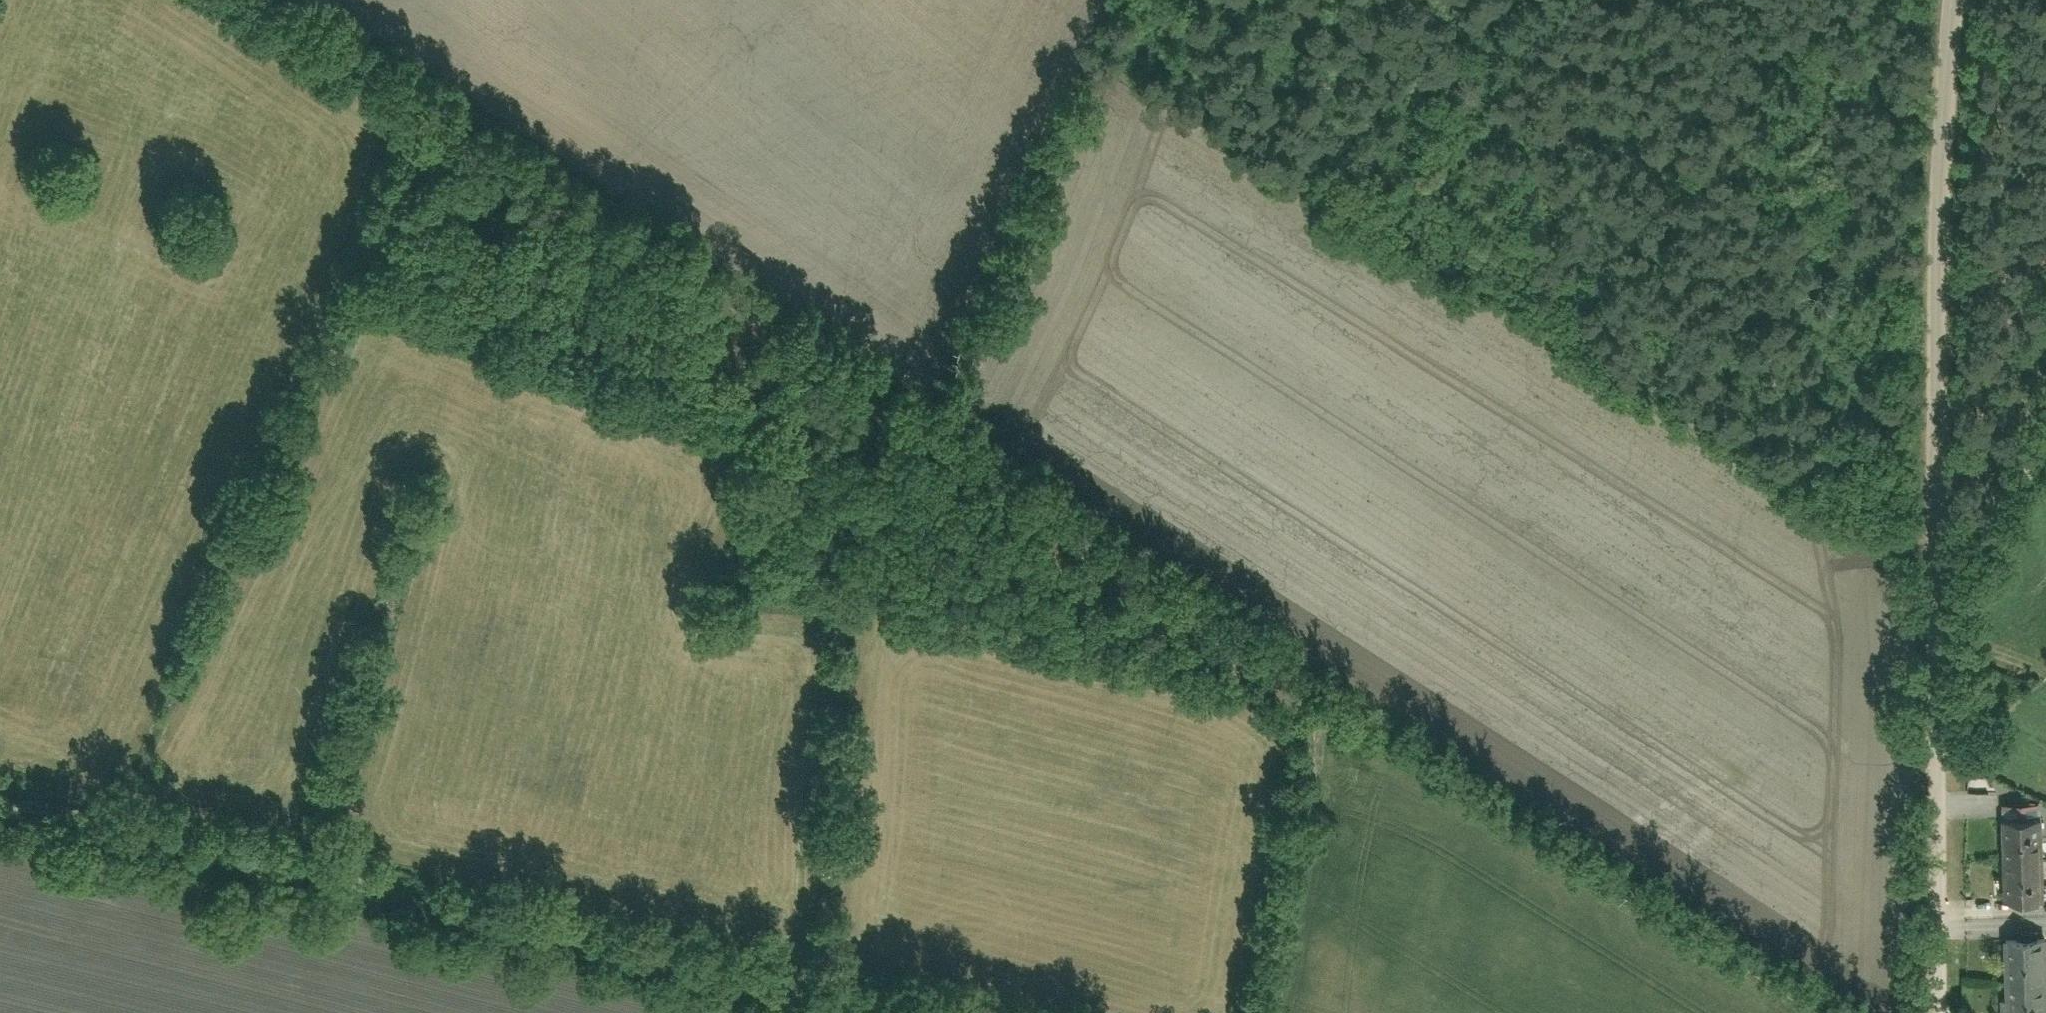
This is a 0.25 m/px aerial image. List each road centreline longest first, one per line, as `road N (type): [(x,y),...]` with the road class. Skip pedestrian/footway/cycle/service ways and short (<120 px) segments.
road 1 (residential): [(1937,1012),(1938,250),(1954,0)]
road 2 (track): [(892,1012),(425,904),(319,867),(0,803)]

